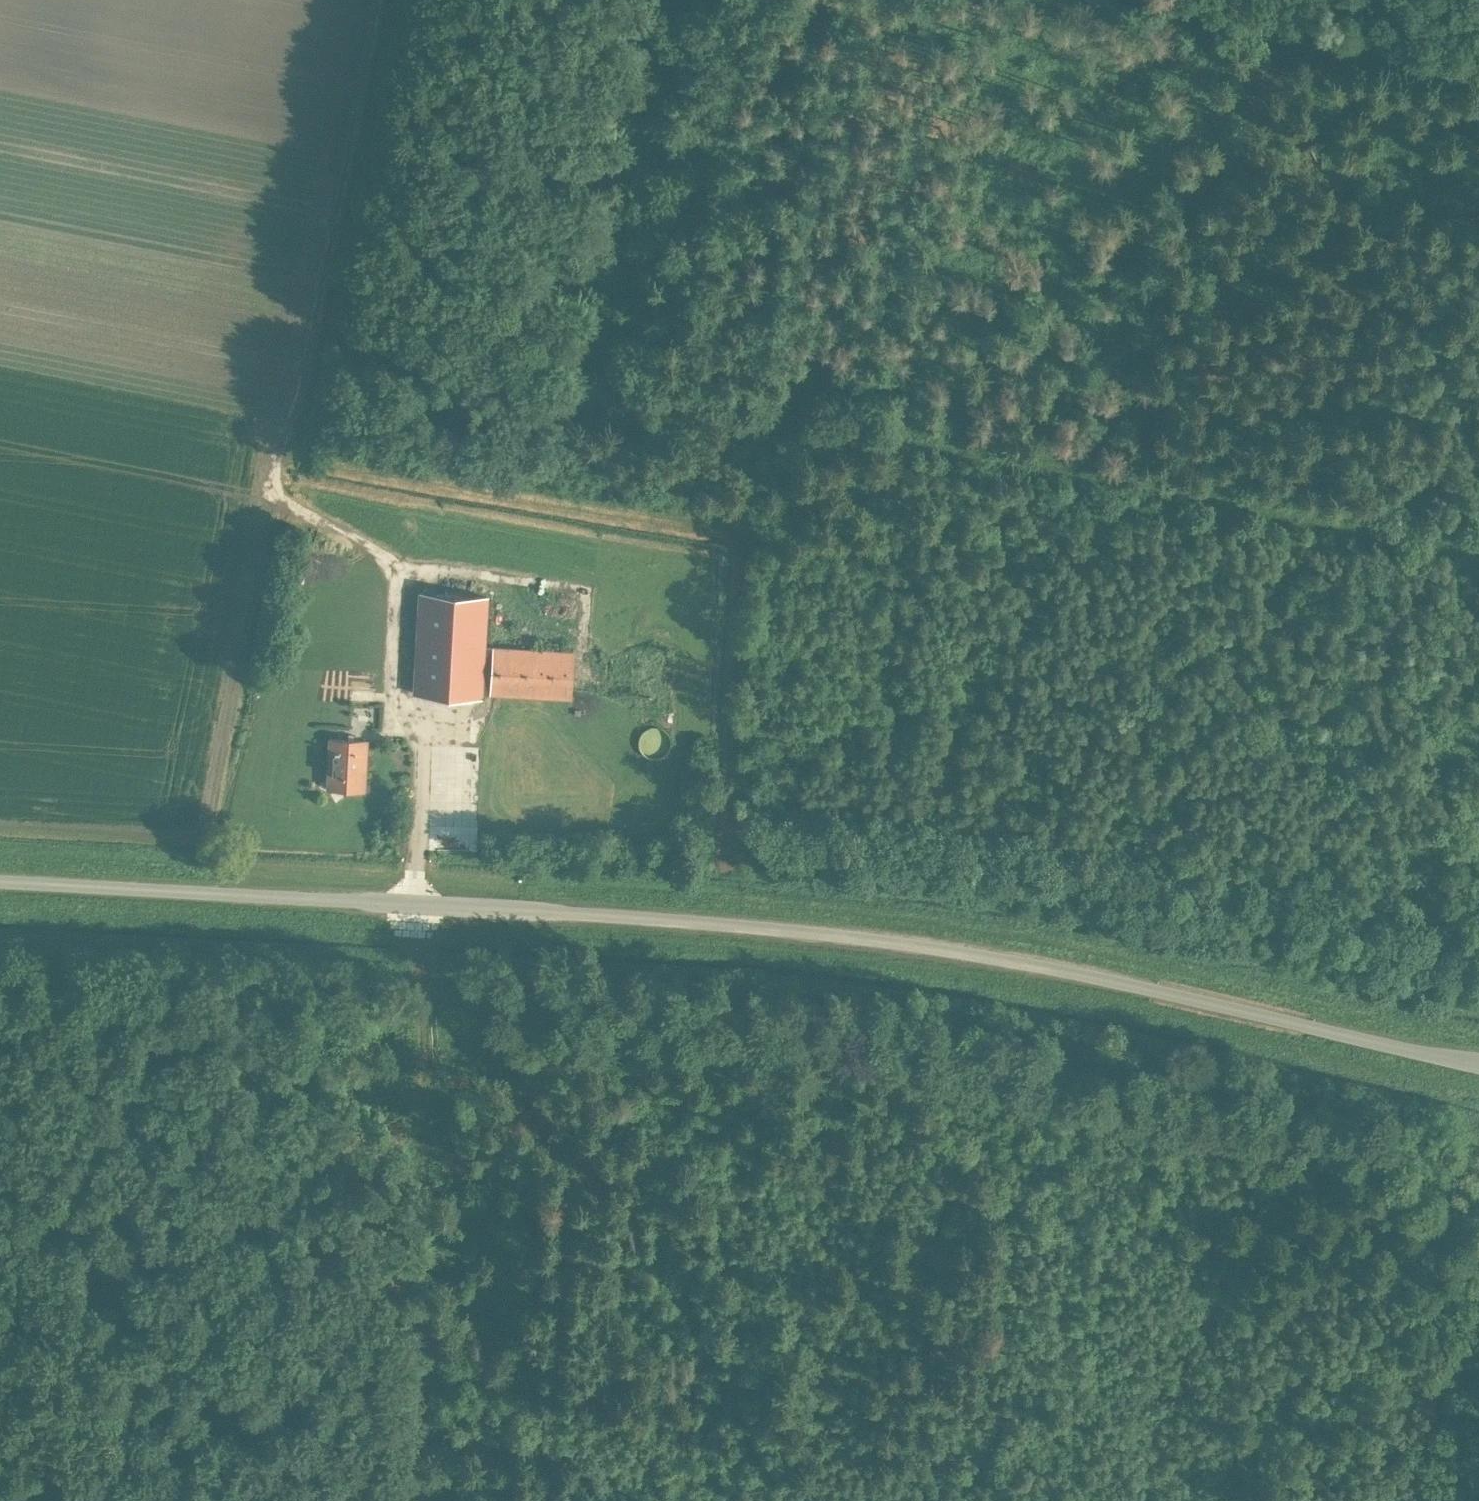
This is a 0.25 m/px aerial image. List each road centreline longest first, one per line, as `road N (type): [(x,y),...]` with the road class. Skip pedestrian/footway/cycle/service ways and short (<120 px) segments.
road 1 (unclassified): [(0,875),(759,912),(982,938),(1478,1061)]

